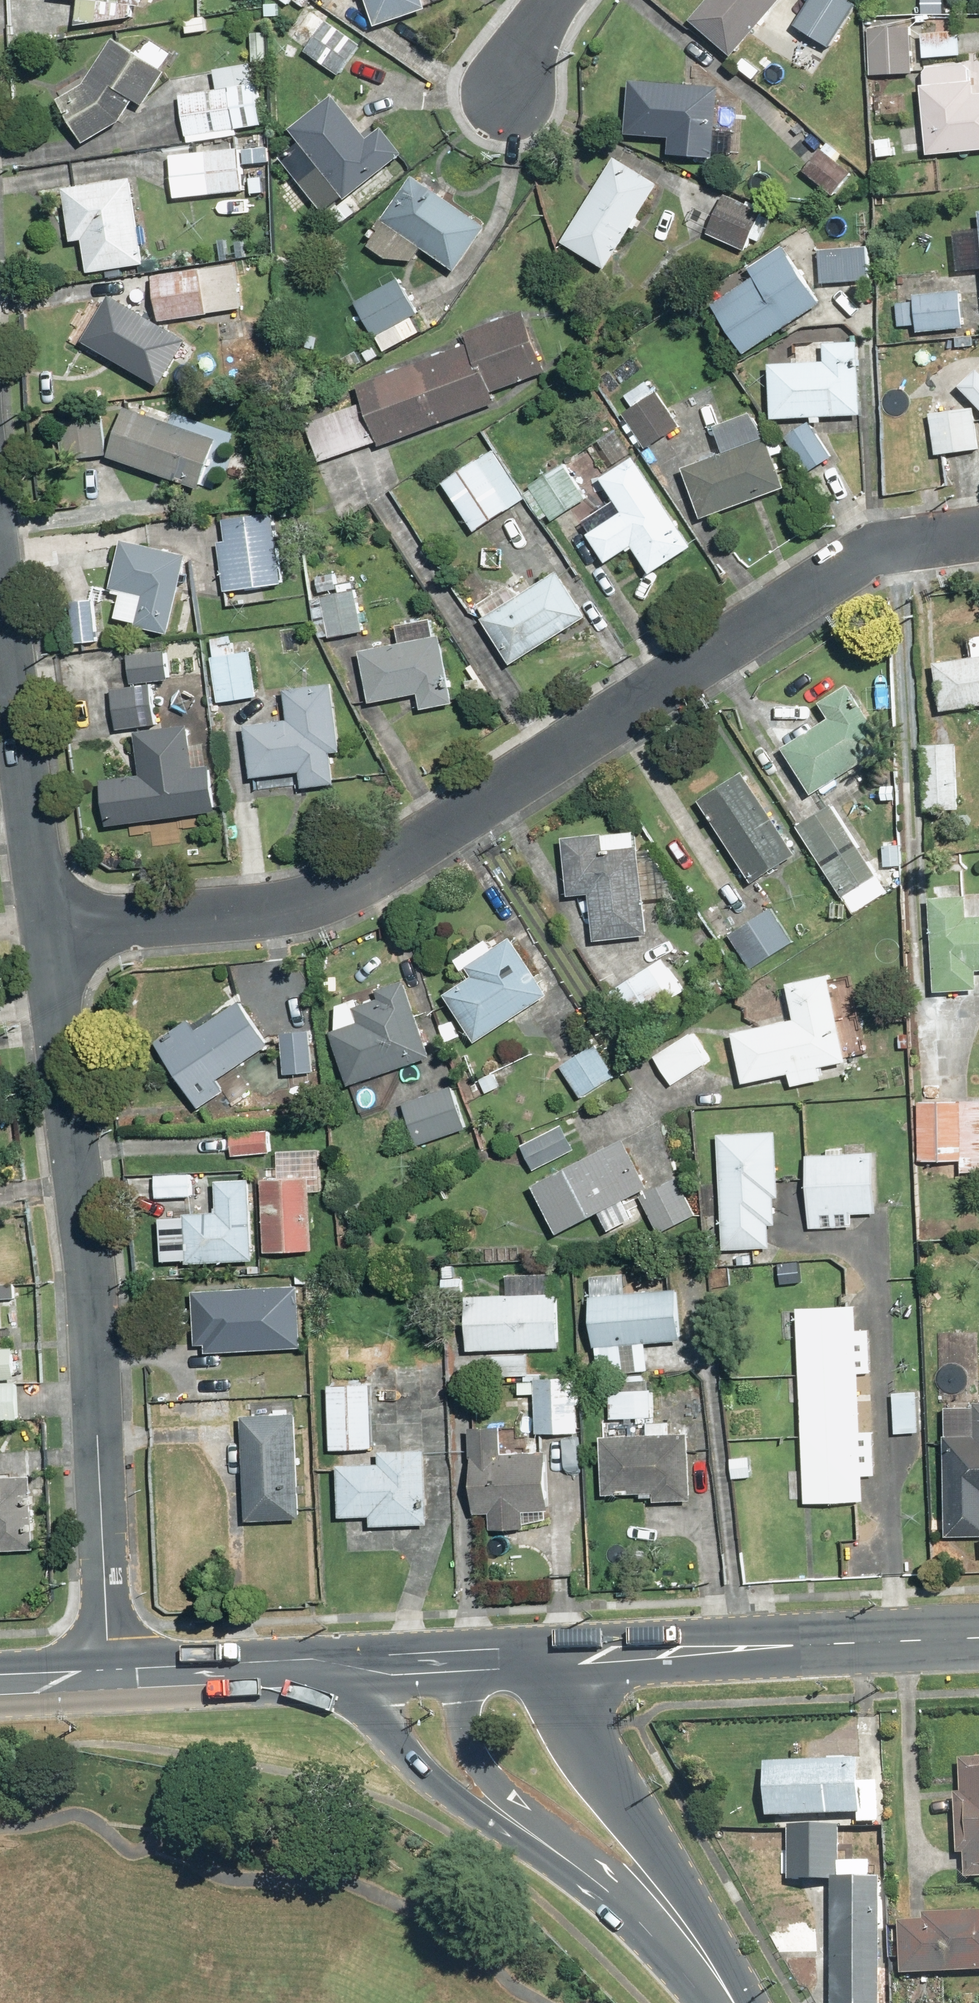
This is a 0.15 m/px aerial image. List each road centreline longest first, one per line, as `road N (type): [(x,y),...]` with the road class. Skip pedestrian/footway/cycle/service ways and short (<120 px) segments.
road 1 (residential): [(978,536),(879,554),(326,899),(48,932)]
road 2 (residential): [(112,1680),(88,1294),(48,932)]
road 3 (secondary): [(978,1638),(556,1657)]
road 4 (secondary): [(556,1657),(598,1762),(686,1894),(736,2002)]
road 5 (residential): [(48,932),(0,574)]
road 6 (secondary): [(533,1836),(438,1785),(399,1750),(348,1667)]
road 7 (secondary): [(728,2002),(616,1894),(533,1836)]
road 8 (secondary): [(112,1680),(348,1667)]
road 9 (secondary): [(533,1836),(472,1753),(455,1662)]

